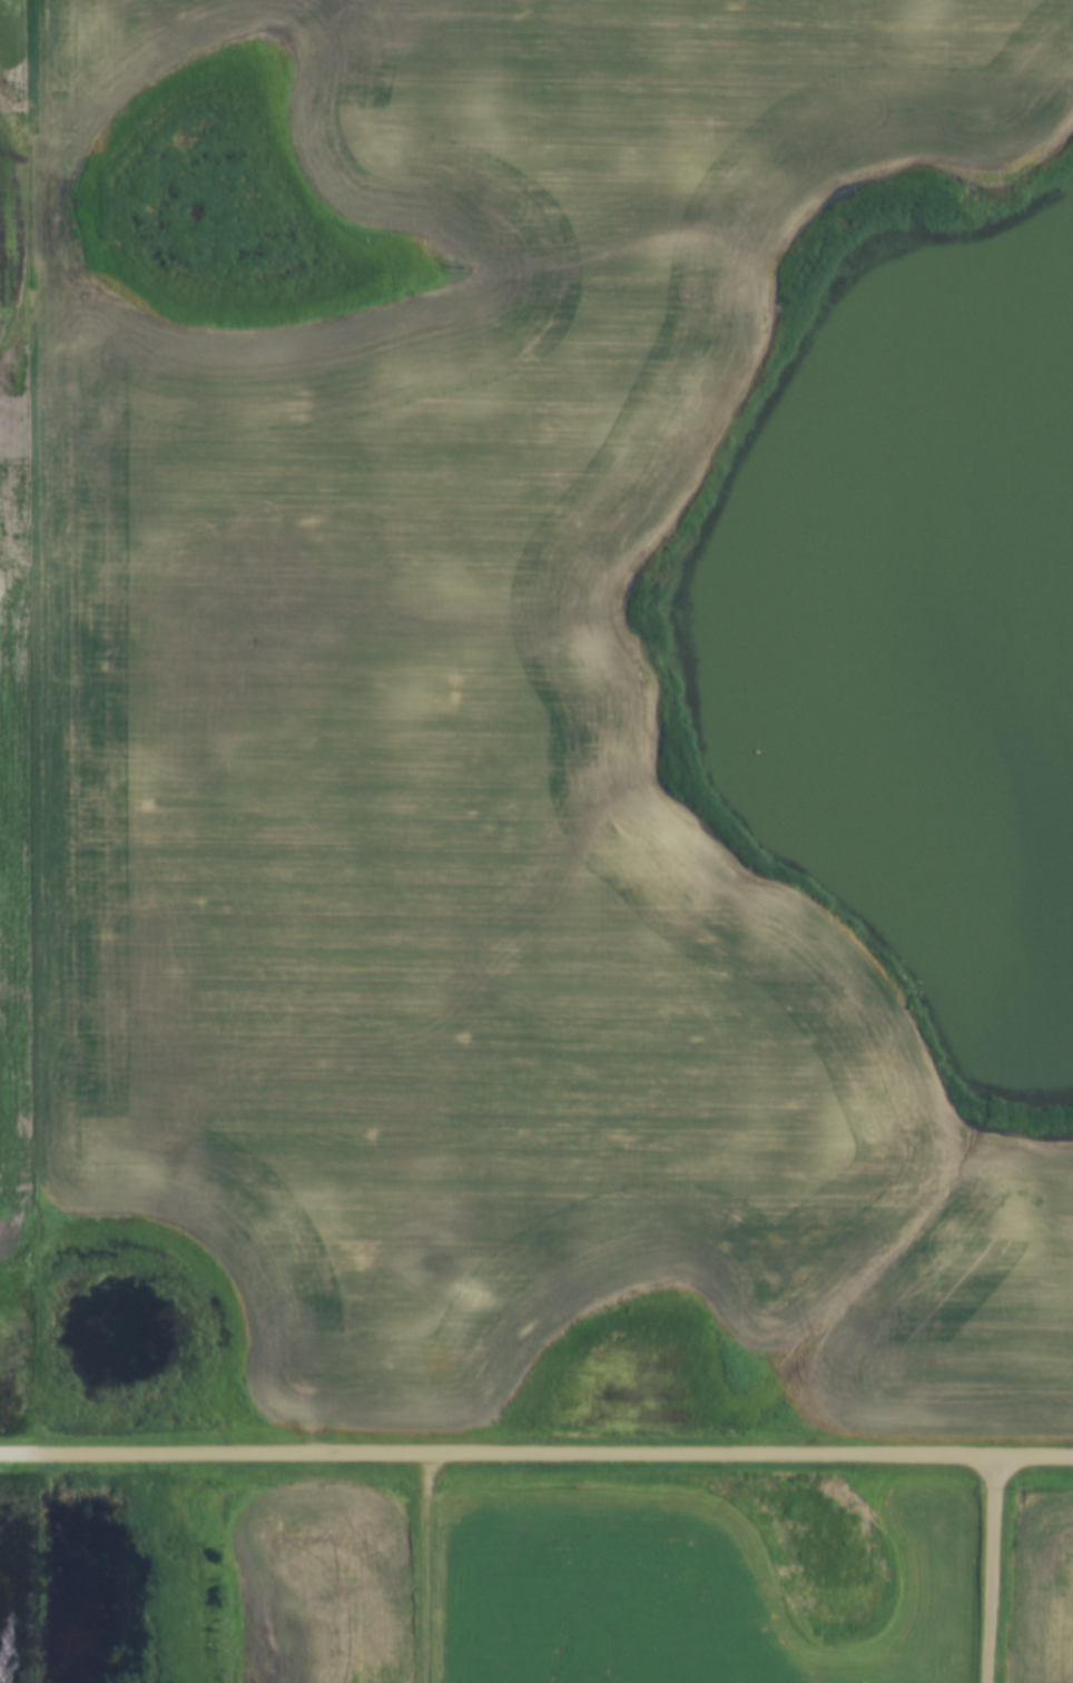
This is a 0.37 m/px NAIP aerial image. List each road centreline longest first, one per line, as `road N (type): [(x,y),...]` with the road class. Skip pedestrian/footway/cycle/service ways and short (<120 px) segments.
road 1 (residential): [(1072,1461),(0,1459)]
road 2 (track): [(432,1682),(436,1456)]

